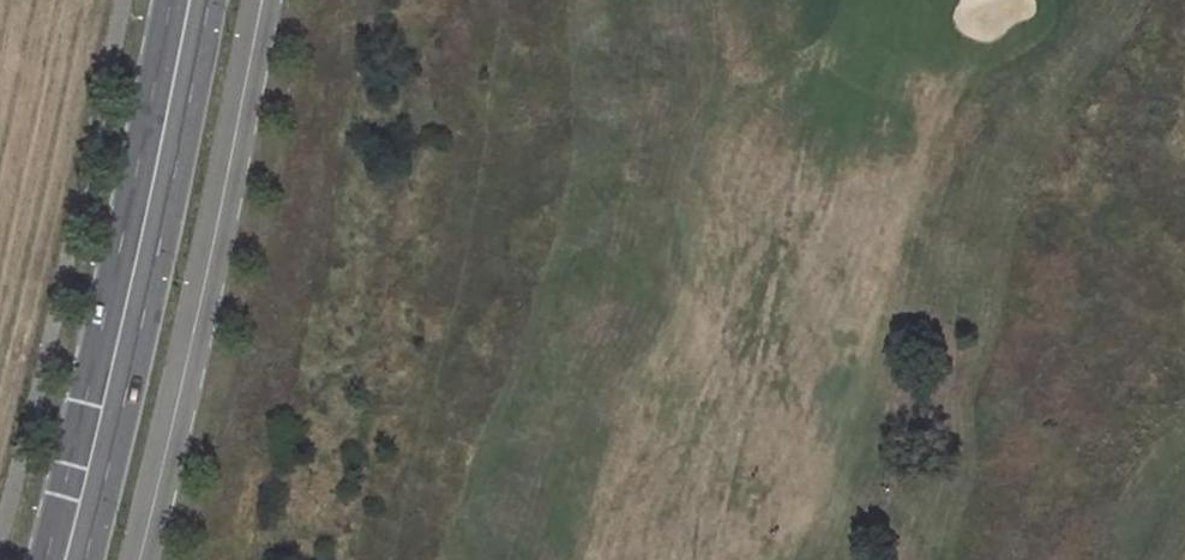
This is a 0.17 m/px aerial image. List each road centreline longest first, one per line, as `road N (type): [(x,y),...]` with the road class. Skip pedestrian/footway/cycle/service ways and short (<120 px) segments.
road 1 (primary): [(62,559),(194,0)]

